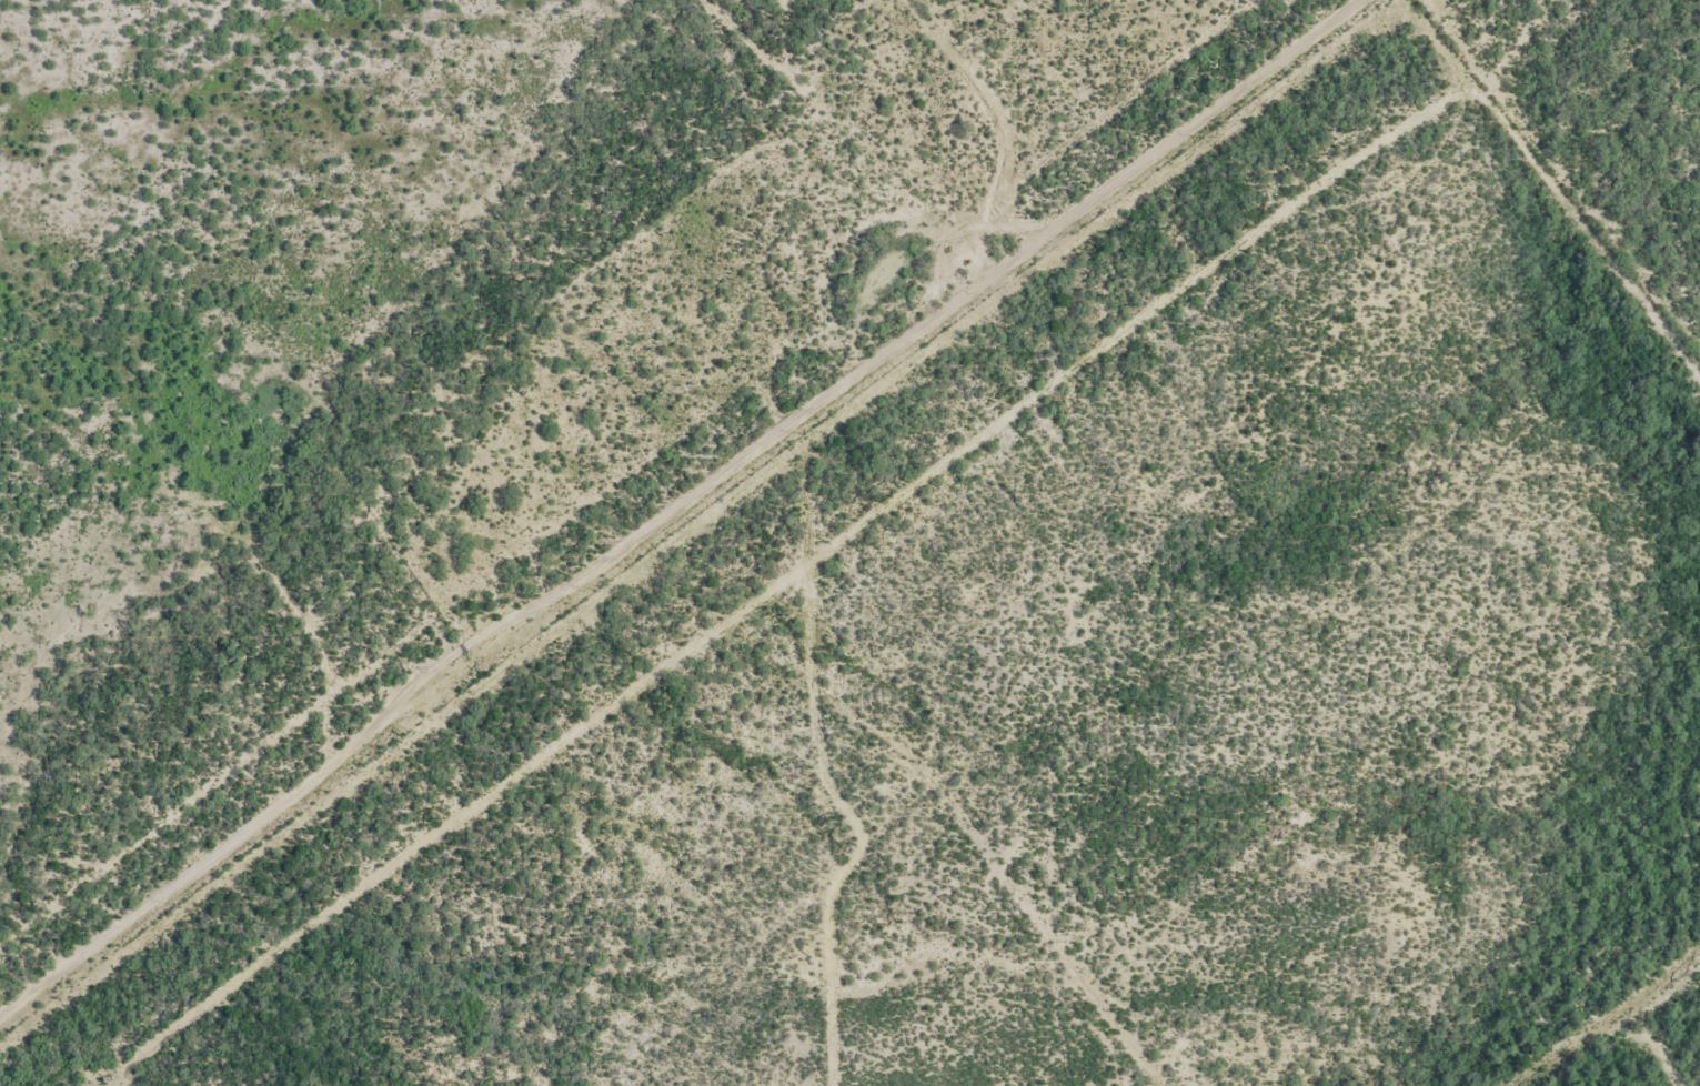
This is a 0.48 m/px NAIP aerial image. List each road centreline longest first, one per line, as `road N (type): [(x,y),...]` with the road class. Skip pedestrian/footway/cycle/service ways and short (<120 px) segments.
road 1 (track): [(1404,0),(0,1026)]

